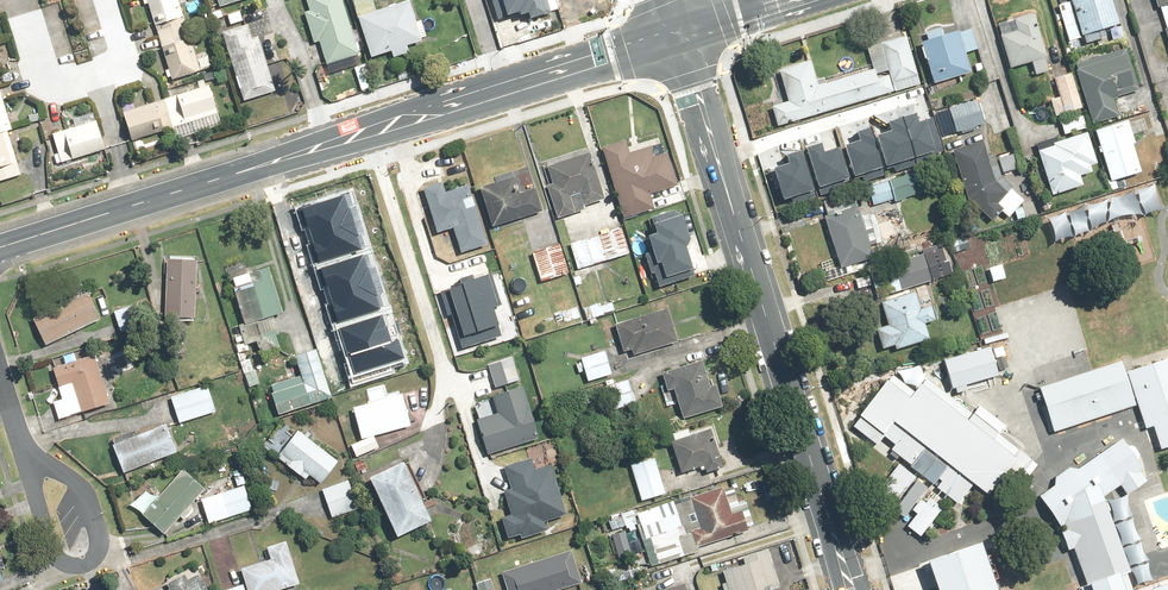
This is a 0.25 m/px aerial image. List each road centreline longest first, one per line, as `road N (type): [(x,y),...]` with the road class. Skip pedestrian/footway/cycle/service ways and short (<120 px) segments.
road 1 (secondary): [(0,245),(676,36)]
road 2 (secondary): [(849,589),(676,36)]
road 3 (residential): [(25,455),(51,550),(74,563),(96,556),(99,542),(88,499),(74,486)]
road 4 (secondary): [(676,36),(790,0)]

